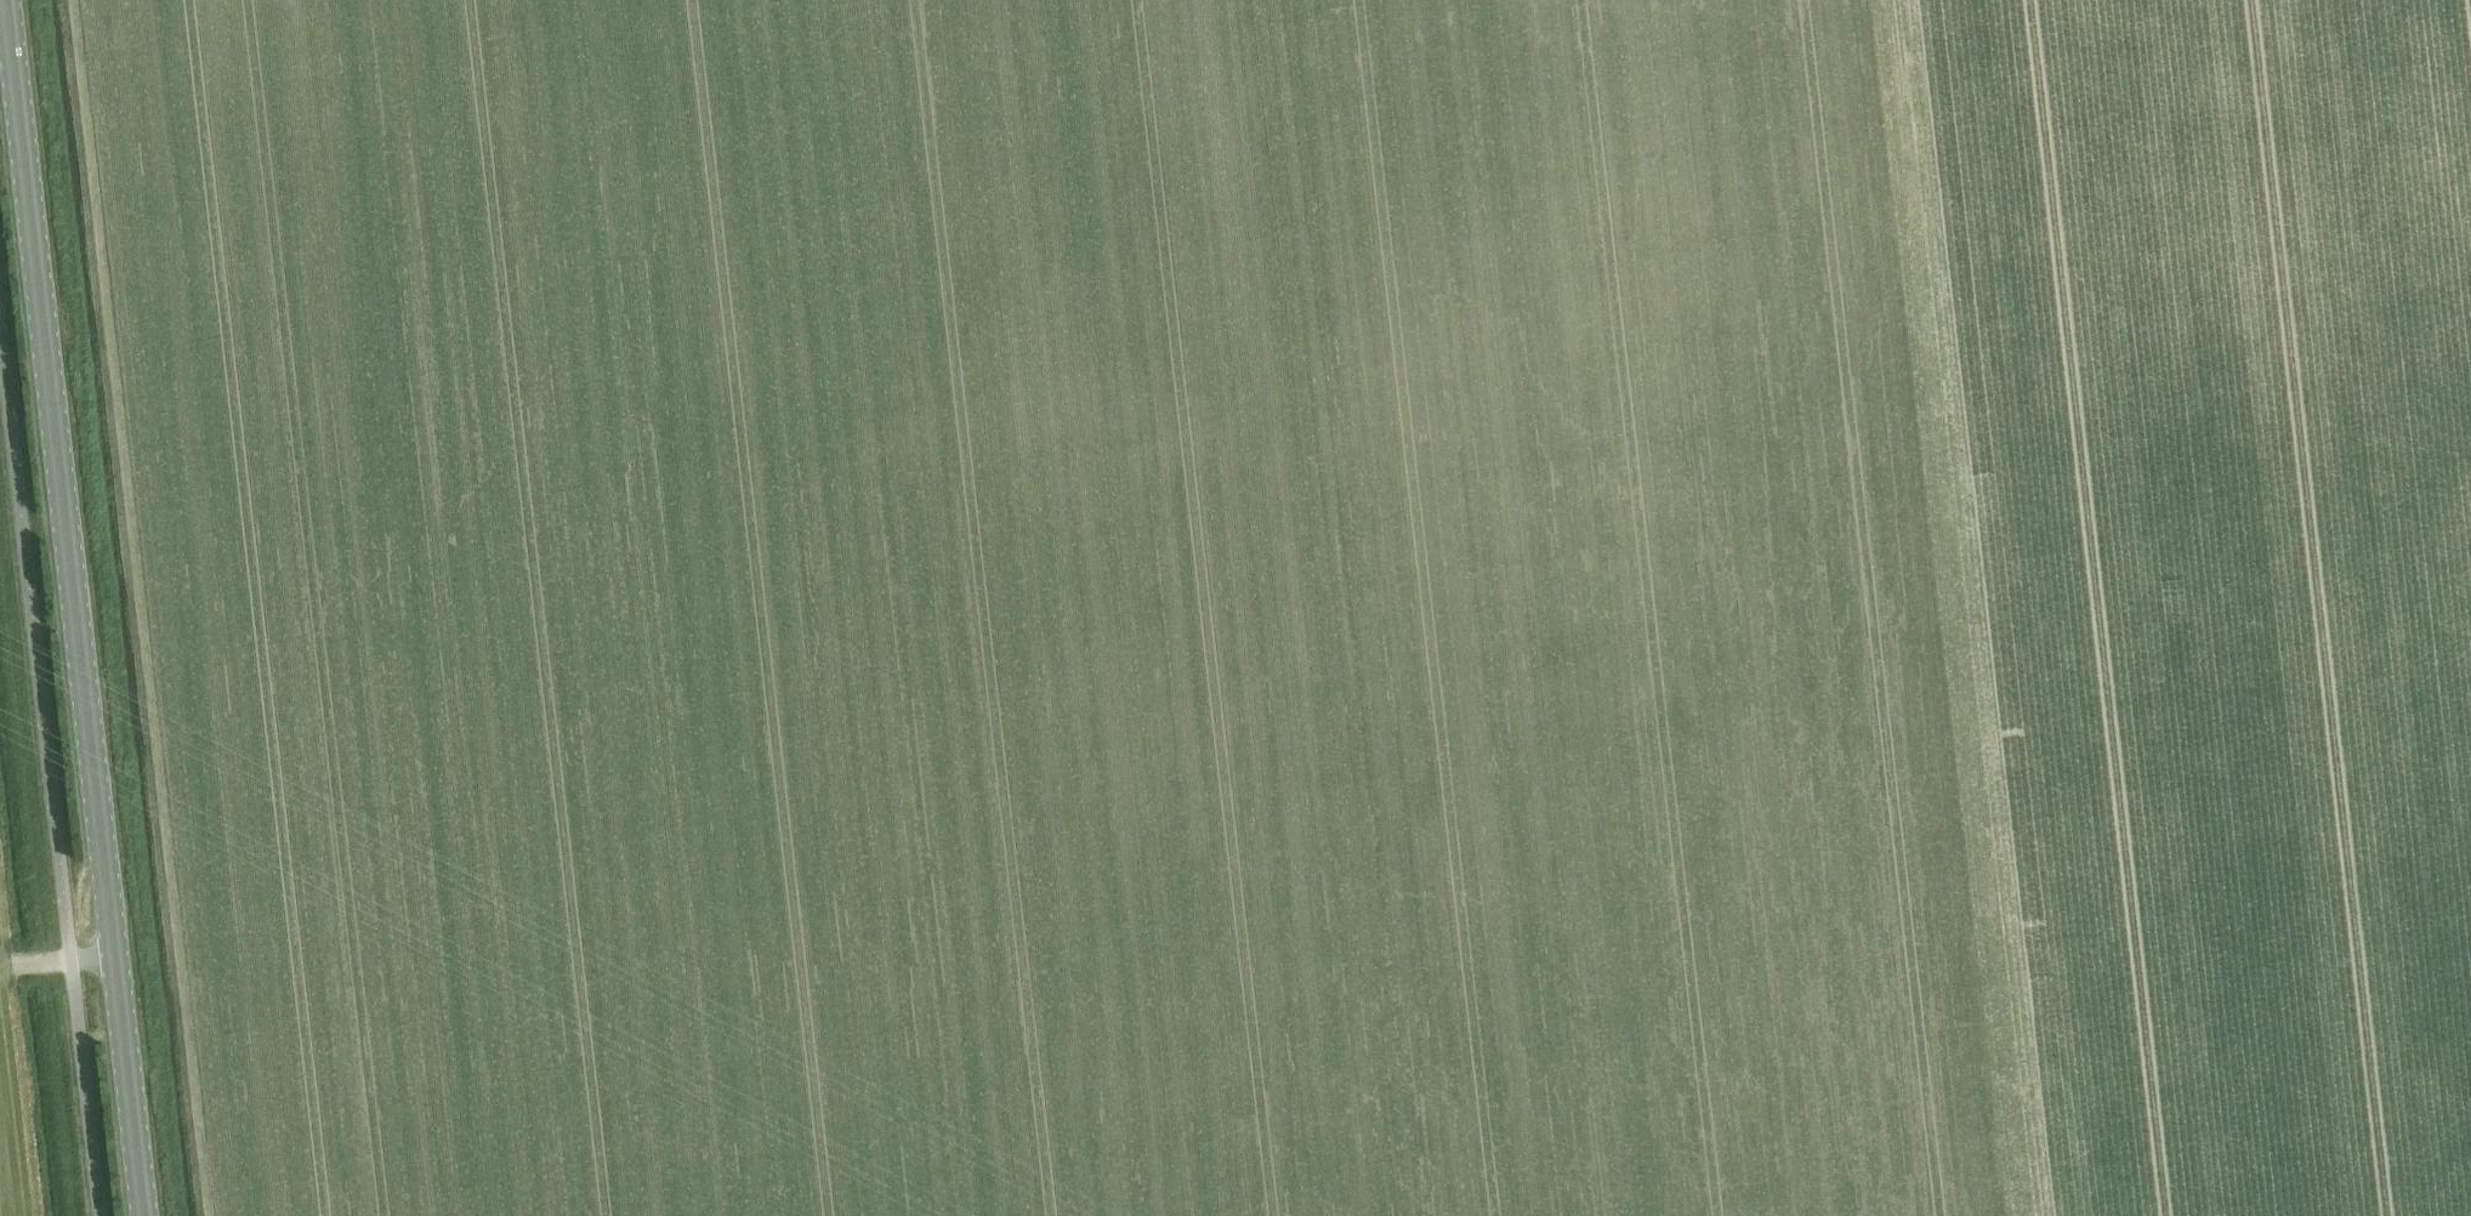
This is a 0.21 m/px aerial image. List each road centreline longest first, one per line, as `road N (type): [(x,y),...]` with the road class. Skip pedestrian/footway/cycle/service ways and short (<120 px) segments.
road 1 (tertiary): [(142,1215),(4,0)]

